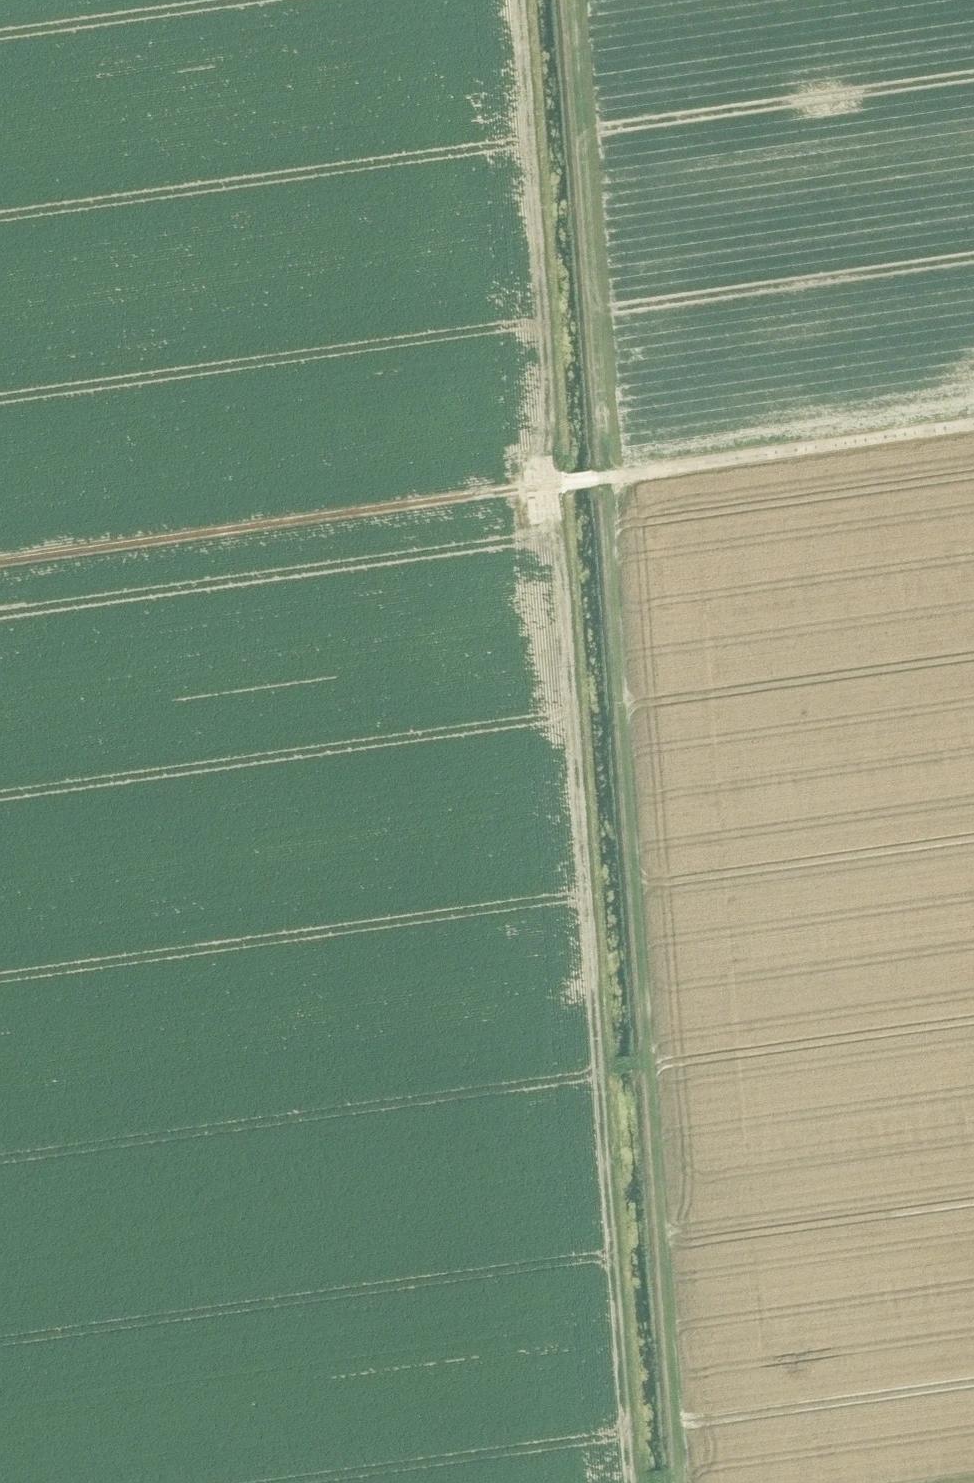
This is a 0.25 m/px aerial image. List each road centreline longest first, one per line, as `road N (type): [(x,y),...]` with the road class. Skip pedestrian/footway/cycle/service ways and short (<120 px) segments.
road 1 (track): [(550,483),(973,421)]

